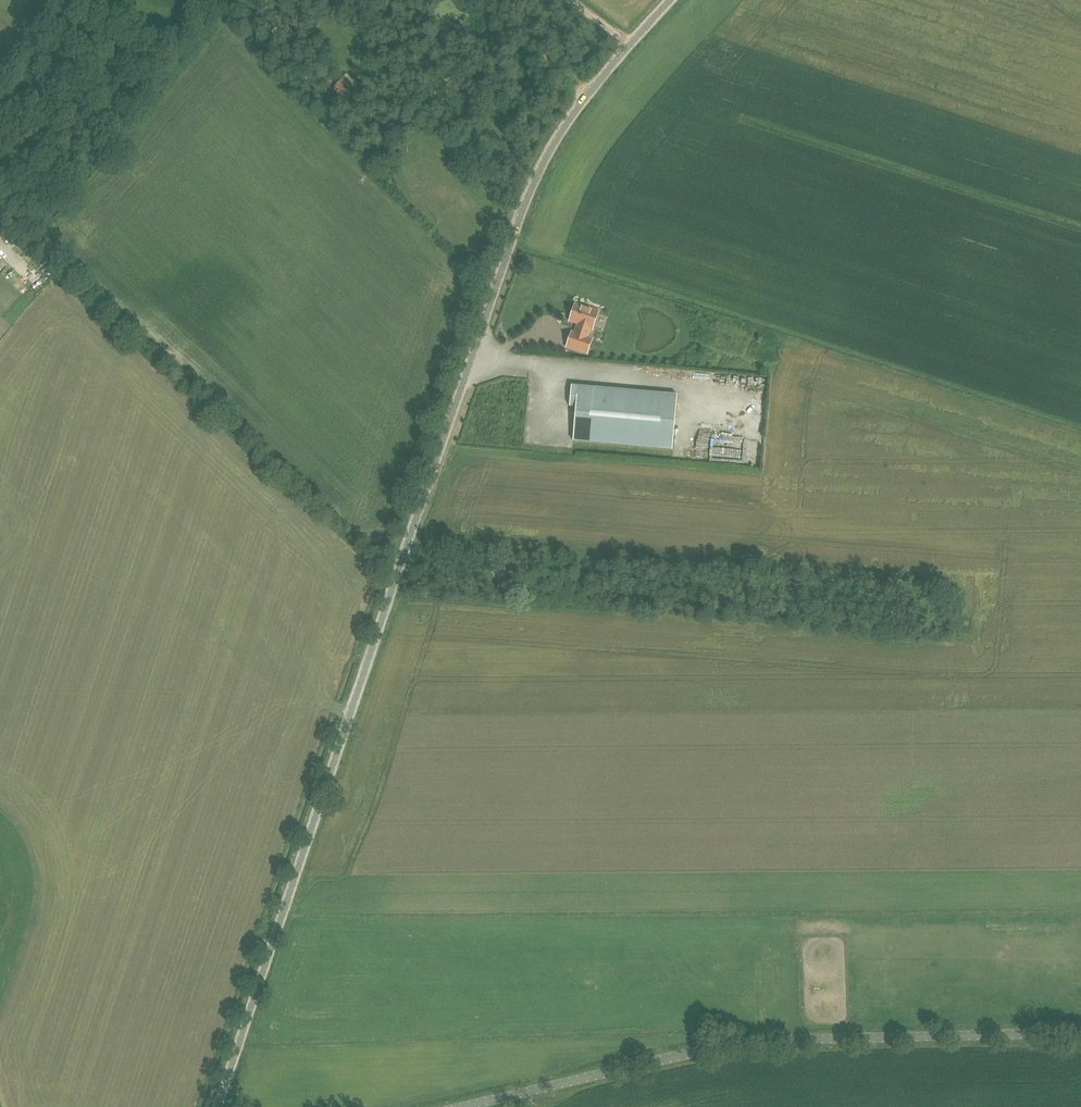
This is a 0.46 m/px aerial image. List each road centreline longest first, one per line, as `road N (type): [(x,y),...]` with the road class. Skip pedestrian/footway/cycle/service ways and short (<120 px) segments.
road 1 (unclassified): [(216,1106),(520,217),(565,121),(671,0)]
road 2 (unclassified): [(469,1106),(728,1046),(1080,1034)]

